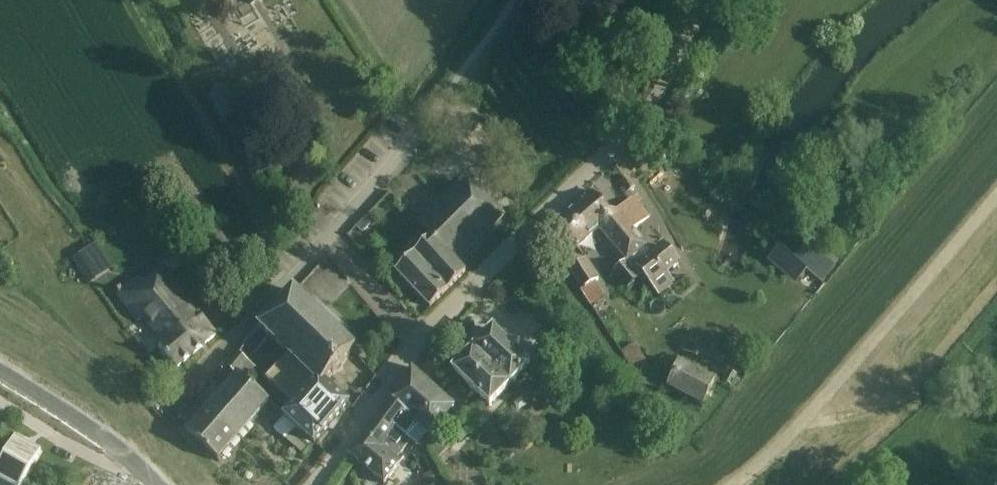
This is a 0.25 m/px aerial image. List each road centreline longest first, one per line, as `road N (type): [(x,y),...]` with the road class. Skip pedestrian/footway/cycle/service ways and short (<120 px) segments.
road 1 (unclassified): [(421,342),(639,119),(708,0)]
road 2 (track): [(736,484),(996,196)]
road 3 (unclassified): [(327,241),(417,137),(515,0)]
road 4 (unclassified): [(179,382),(256,323),(327,241)]
road 5 (unclassified): [(0,374),(73,417),(158,484)]
road 6 (unclassified): [(312,484),(421,342)]
road 7 (track): [(427,124),(404,104),(336,0)]
road 8 (unclassified): [(421,342),(327,241)]
road 9 (track): [(801,421),(924,399)]

